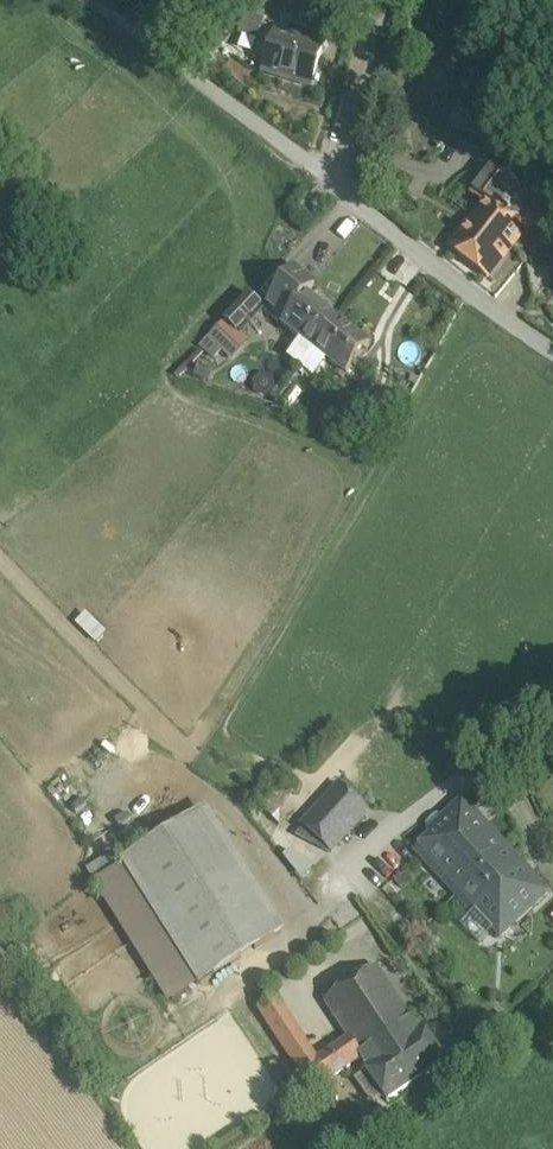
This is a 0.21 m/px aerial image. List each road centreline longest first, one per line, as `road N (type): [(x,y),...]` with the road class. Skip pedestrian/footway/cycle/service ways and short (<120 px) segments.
road 1 (residential): [(333,187),(90,0)]
road 2 (residential): [(552,354),(333,187)]
road 3 (residential): [(333,187),(380,0)]

